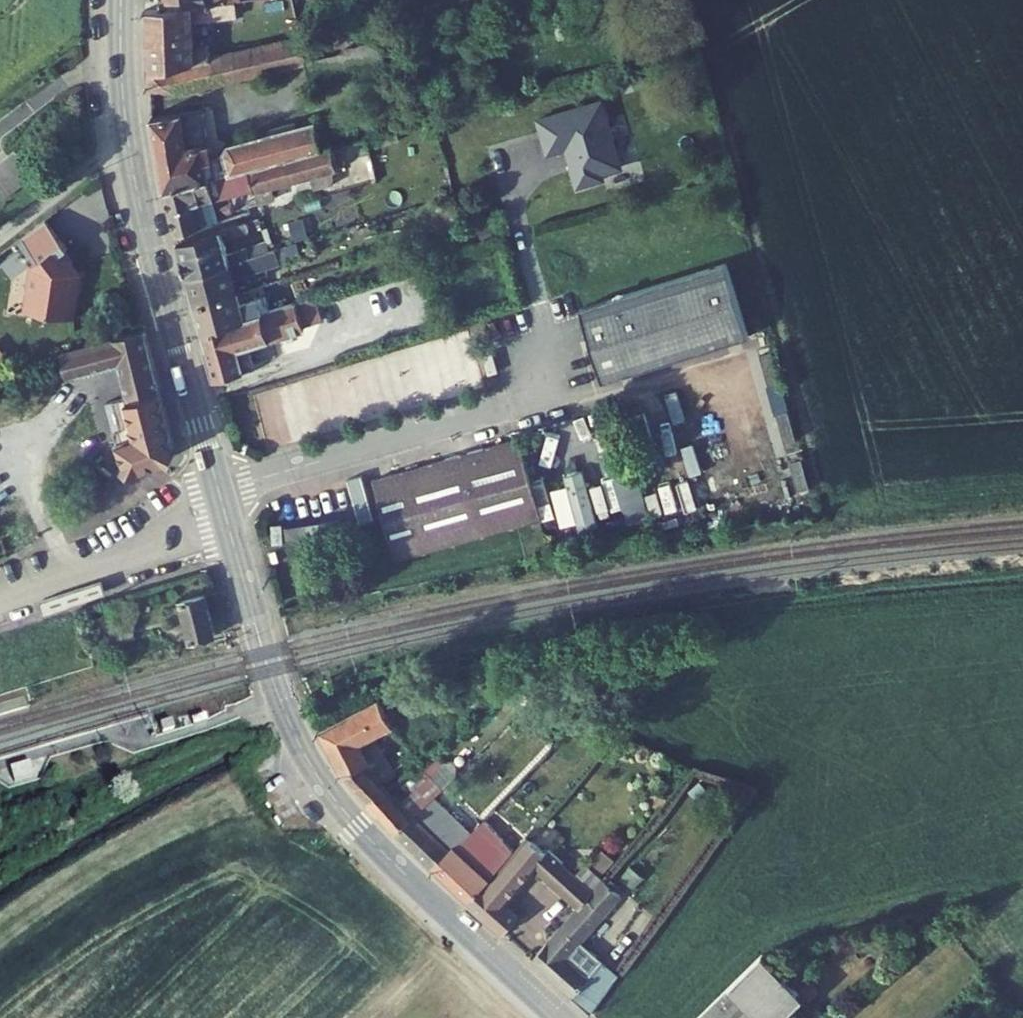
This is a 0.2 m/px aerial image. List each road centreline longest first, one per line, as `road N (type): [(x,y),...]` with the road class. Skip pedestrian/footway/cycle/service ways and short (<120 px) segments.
road 1 (tertiary): [(230,529),(269,671),(323,780),(378,846),(565,1017)]
road 2 (tertiary): [(129,141),(219,490)]
road 3 (residential): [(219,490),(565,391)]
road 4 (residential): [(230,529),(0,606)]
road 5 (residential): [(129,141),(0,237)]
road 6 (tertiary): [(121,0),(129,141)]

